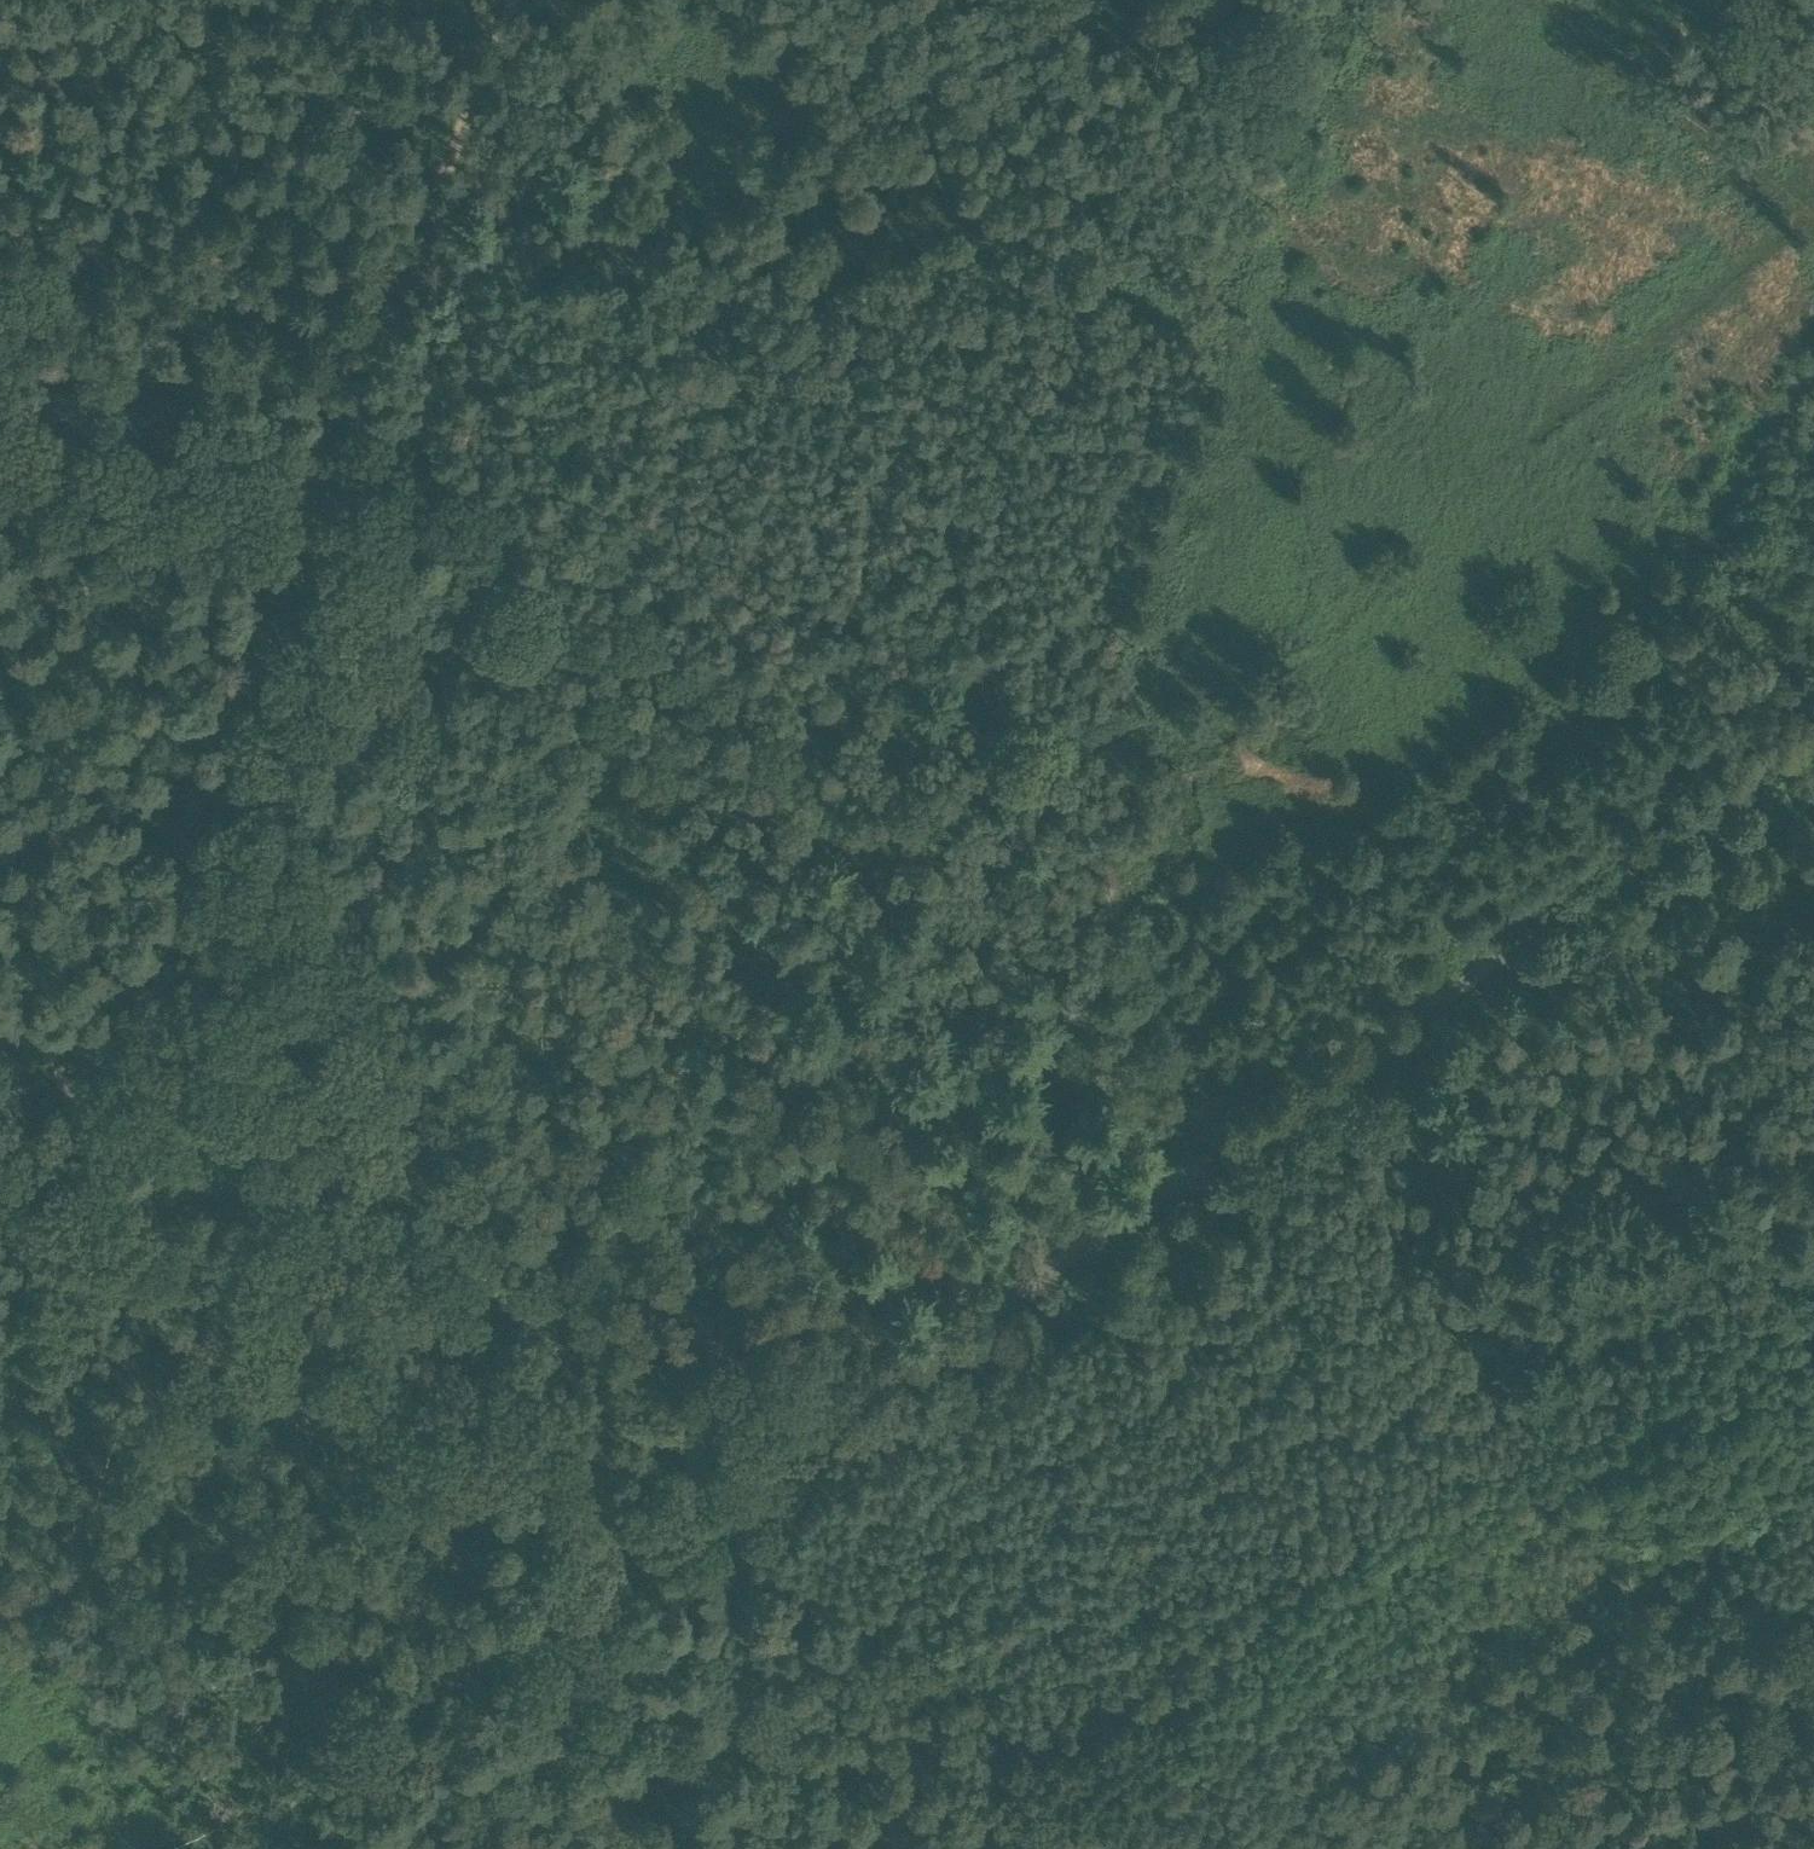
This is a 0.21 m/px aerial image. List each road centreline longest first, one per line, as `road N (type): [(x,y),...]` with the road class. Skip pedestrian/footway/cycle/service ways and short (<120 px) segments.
road 1 (unclassified): [(240,1848),(276,1807),(1813,747)]
road 2 (track): [(55,1062),(107,1067),(140,1028),(415,311),(523,0)]
road 3 (track): [(55,1062),(98,1214),(131,1274),(189,1344),(303,1418),(520,1521)]
road 4 (track): [(1459,990),(1813,1286)]
road 5 (track): [(520,1521),(688,1528)]

